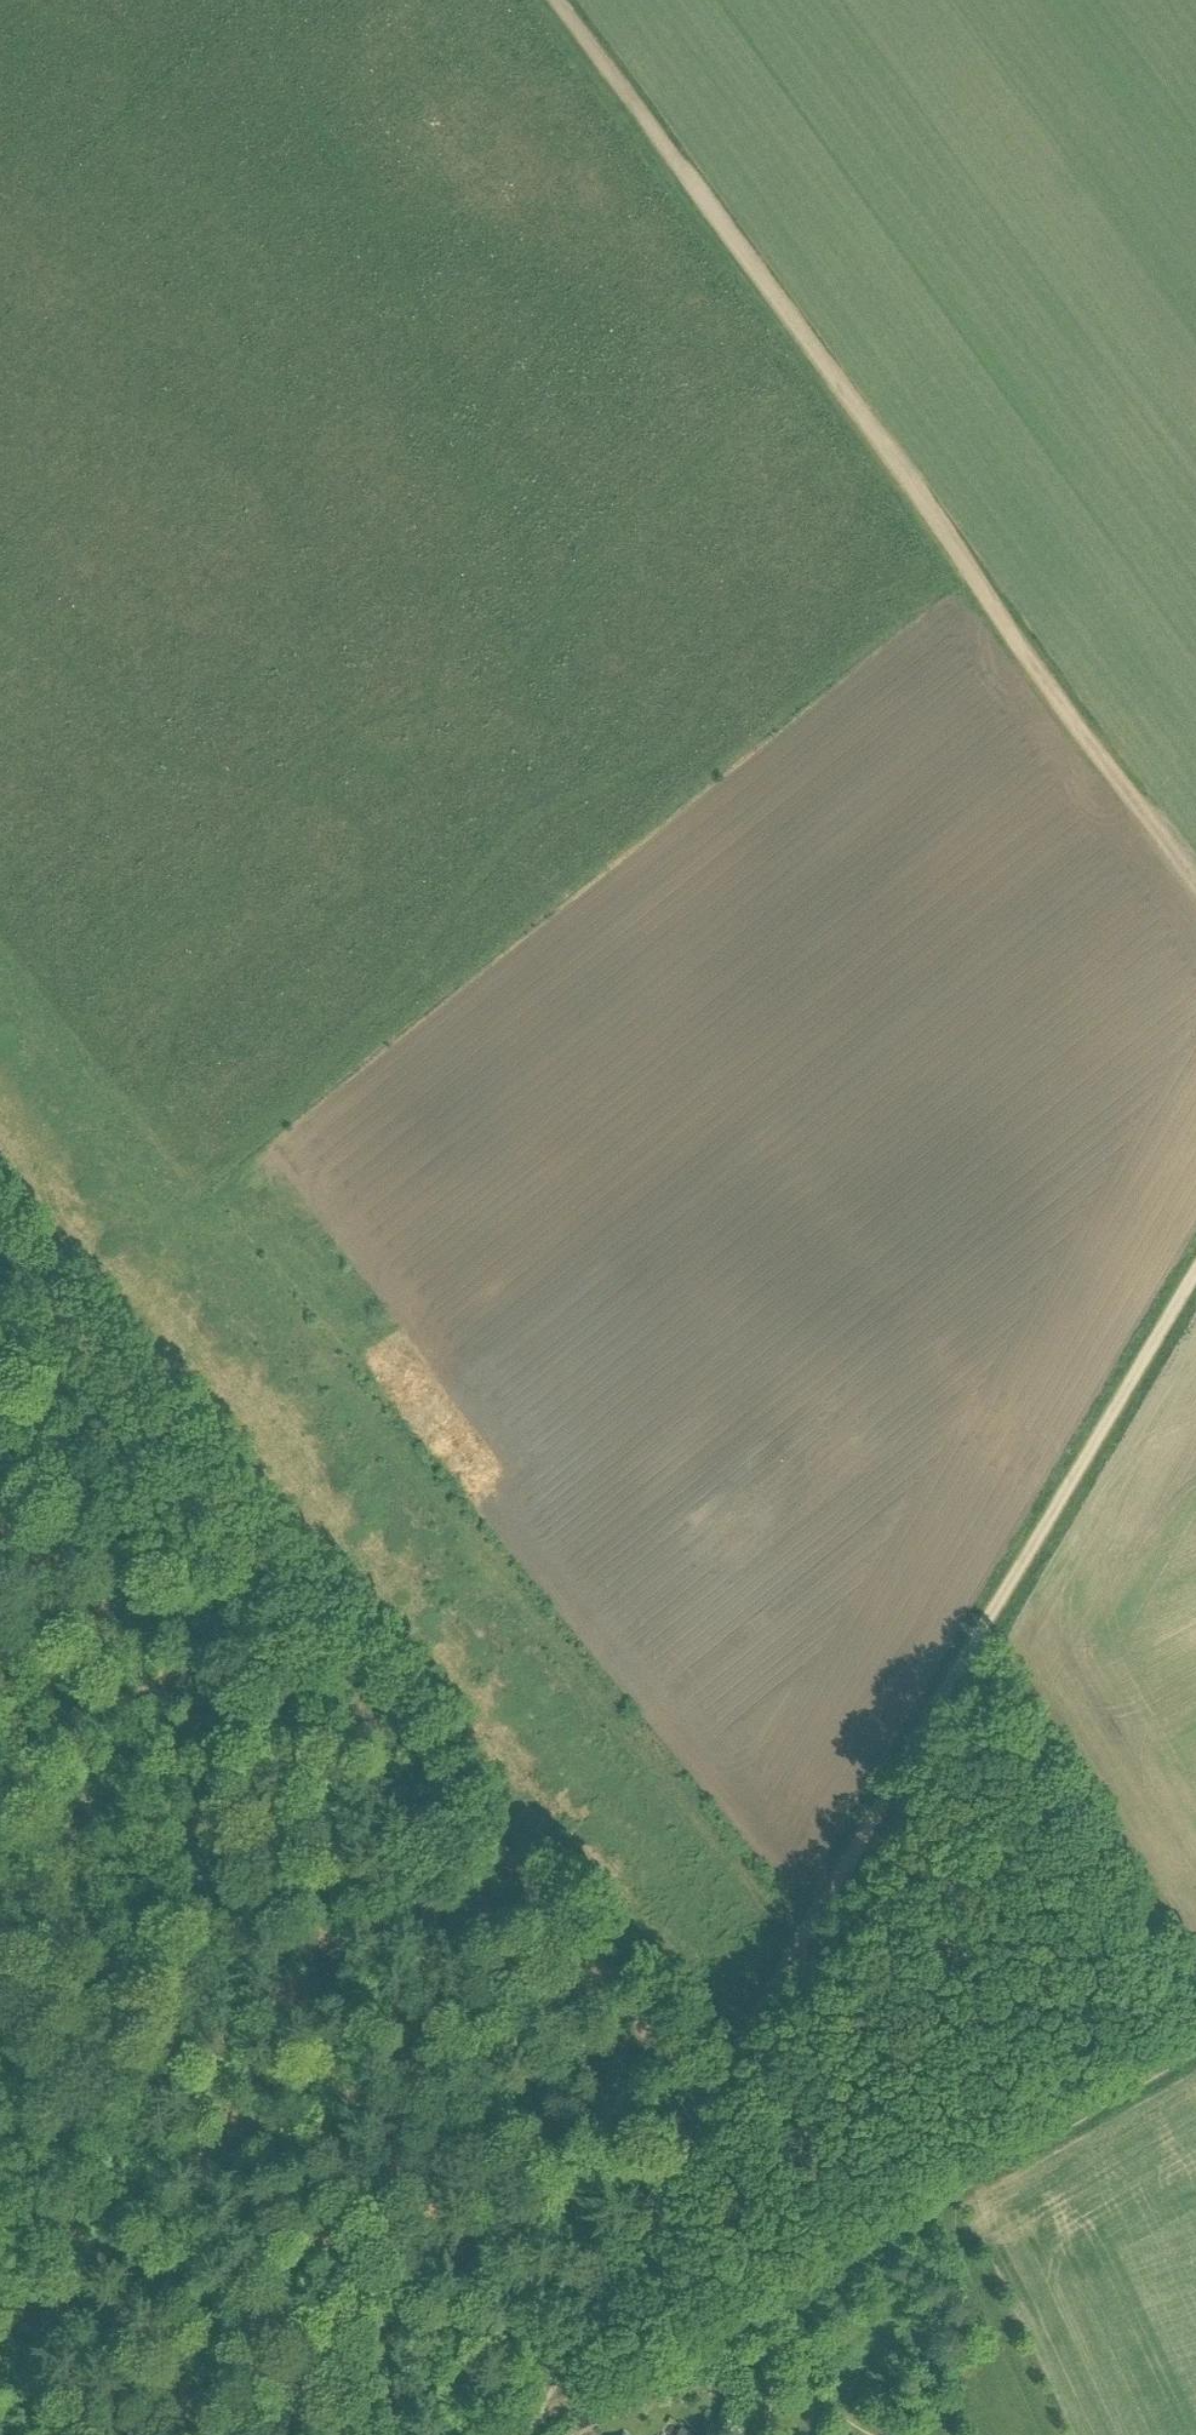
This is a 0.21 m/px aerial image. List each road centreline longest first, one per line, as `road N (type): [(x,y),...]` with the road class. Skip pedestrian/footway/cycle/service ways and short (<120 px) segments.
road 1 (track): [(79,2233),(384,1704),(708,2100)]
road 2 (track): [(549,0),(1195,884)]
road 3 (track): [(708,2100),(1195,1268)]
road 4 (track): [(384,1704),(0,1239)]
road 5 (track): [(1195,2052),(751,2314)]
road 6 (track): [(512,2434),(708,2100)]
road 7 (track): [(751,2314),(532,2434)]
road 8 (track): [(79,2233),(0,2363)]

